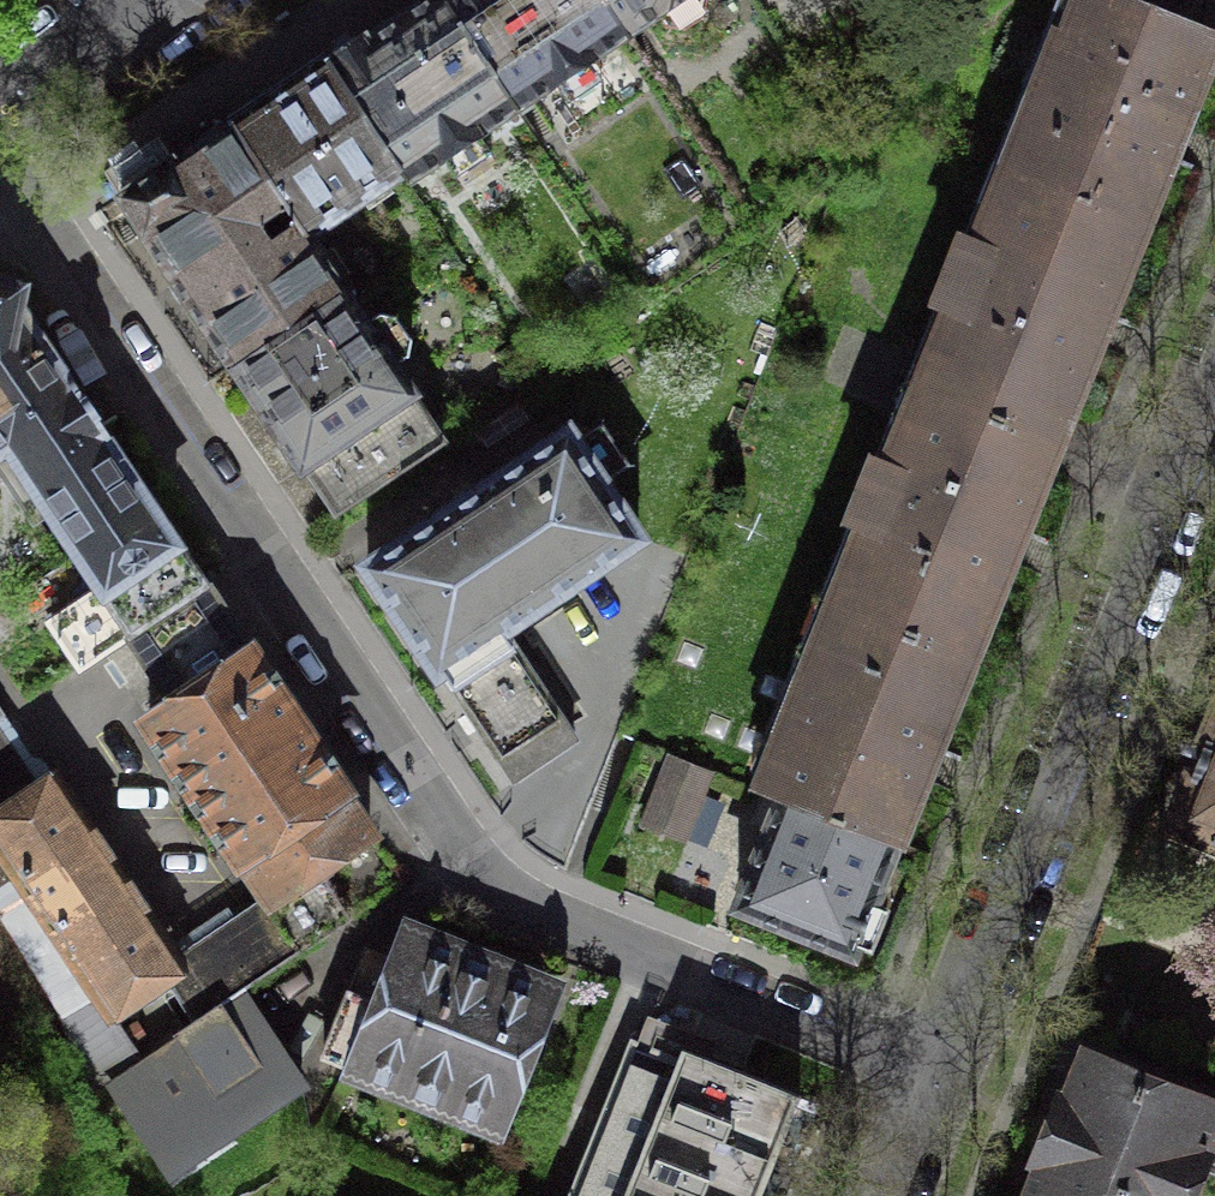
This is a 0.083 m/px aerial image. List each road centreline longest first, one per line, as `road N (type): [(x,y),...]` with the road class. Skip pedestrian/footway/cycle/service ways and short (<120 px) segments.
road 1 (residential): [(0,169),(493,891),(936,1072)]
road 2 (residential): [(1214,374),(936,1072)]
road 3 (residential): [(155,0),(0,104)]
road 4 (residential): [(936,1072),(888,1195)]

